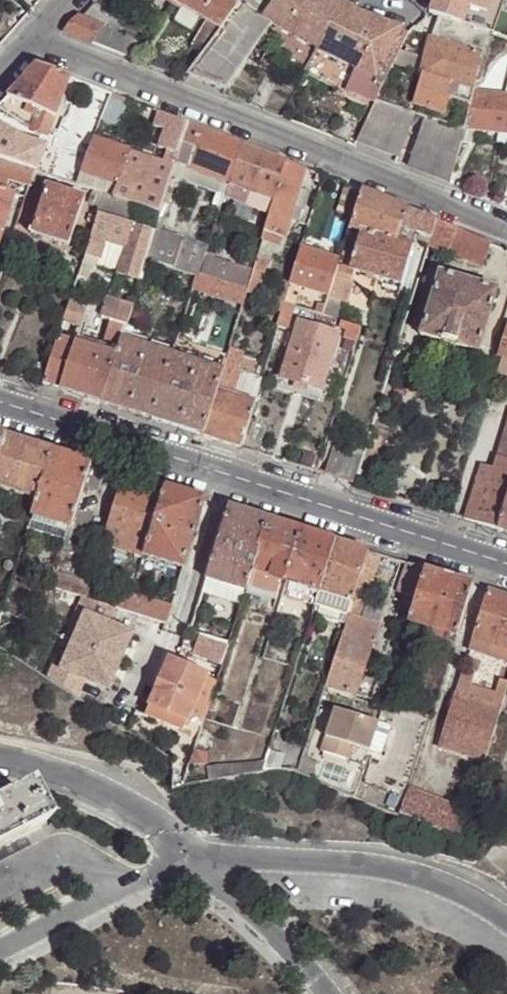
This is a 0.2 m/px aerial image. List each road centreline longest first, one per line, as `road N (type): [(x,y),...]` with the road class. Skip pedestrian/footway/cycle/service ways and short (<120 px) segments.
road 1 (residential): [(0,399),(490,556)]
road 2 (residential): [(35,38),(506,222)]
road 3 (residential): [(506,921),(432,877),(364,862),(256,853),(202,861)]
road 4 (residential): [(467,784),(434,771),(429,750),(490,556)]
road 5 (residential): [(202,861),(138,814),(0,765)]
road 6 (residential): [(202,861),(119,884),(0,948)]
road 7 (residential): [(327,993),(202,861)]

